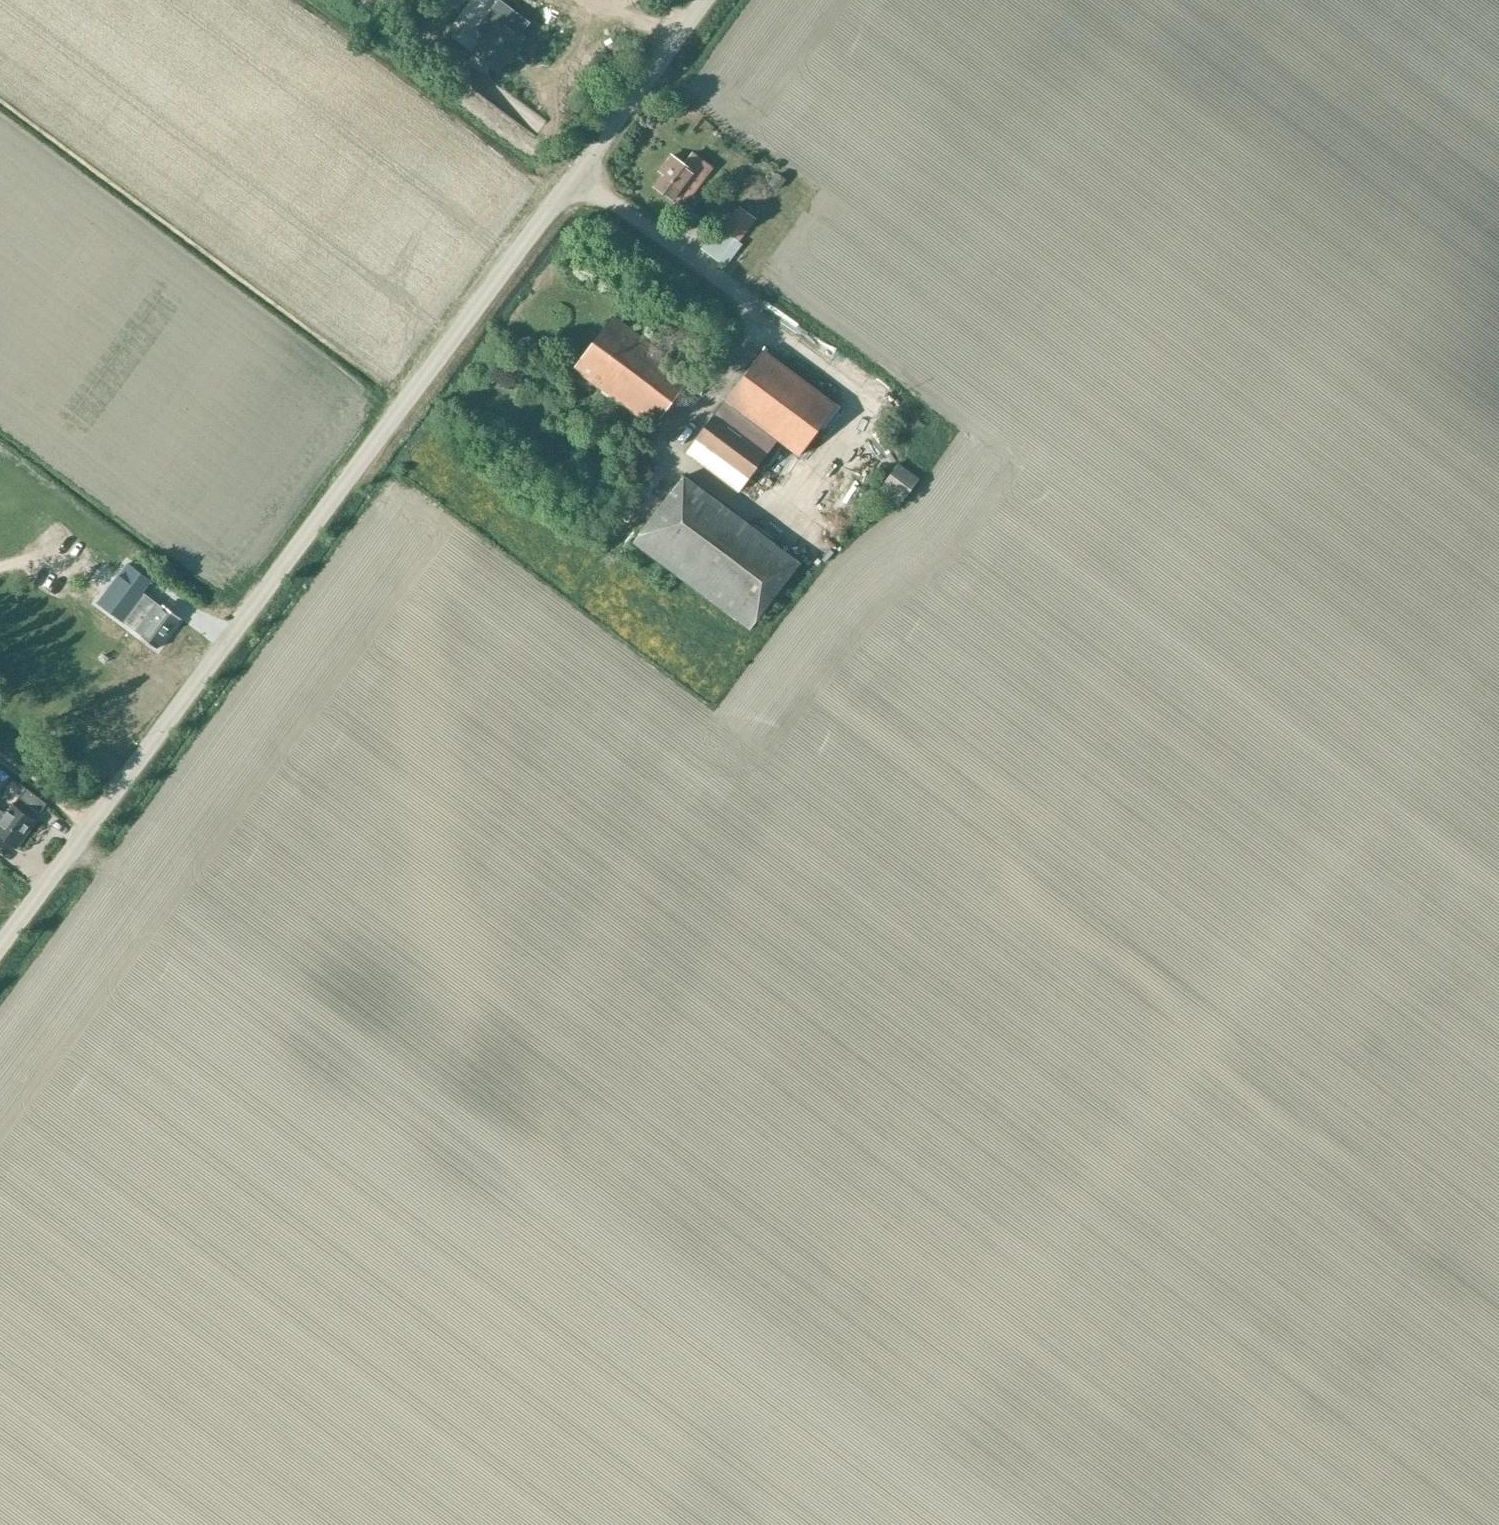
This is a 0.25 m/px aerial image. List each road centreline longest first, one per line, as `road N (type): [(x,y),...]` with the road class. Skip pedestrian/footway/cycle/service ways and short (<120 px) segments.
road 1 (tertiary): [(0,948),(706,0)]

